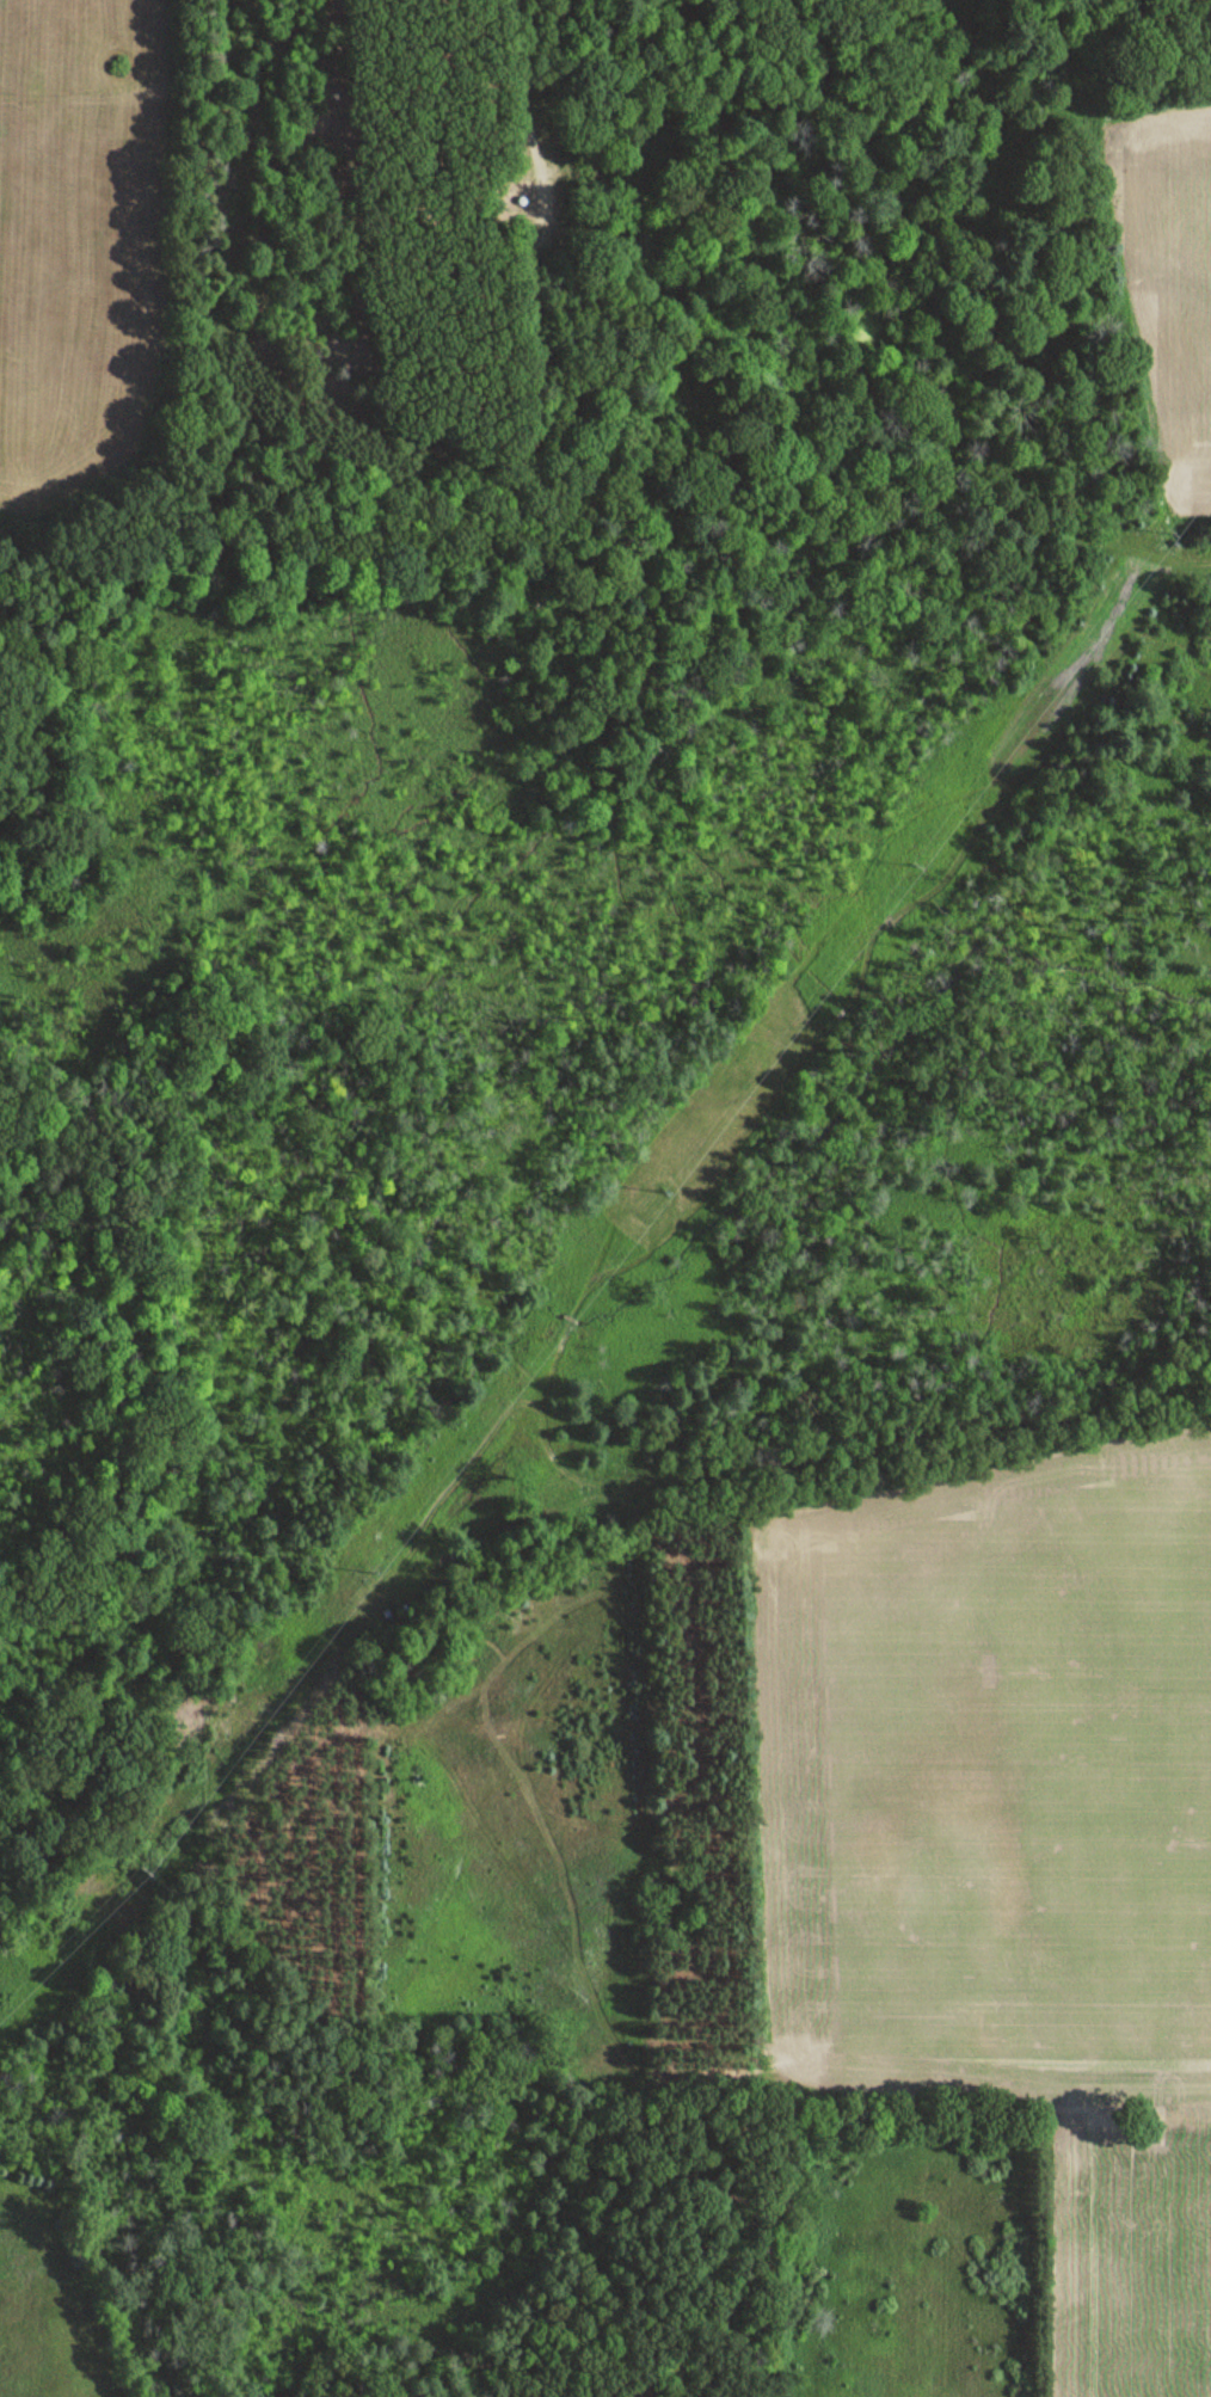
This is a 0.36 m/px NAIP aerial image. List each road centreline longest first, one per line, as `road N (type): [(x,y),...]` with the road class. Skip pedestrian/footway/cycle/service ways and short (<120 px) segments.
road 1 (residential): [(186,0),(183,85),(0,241)]

